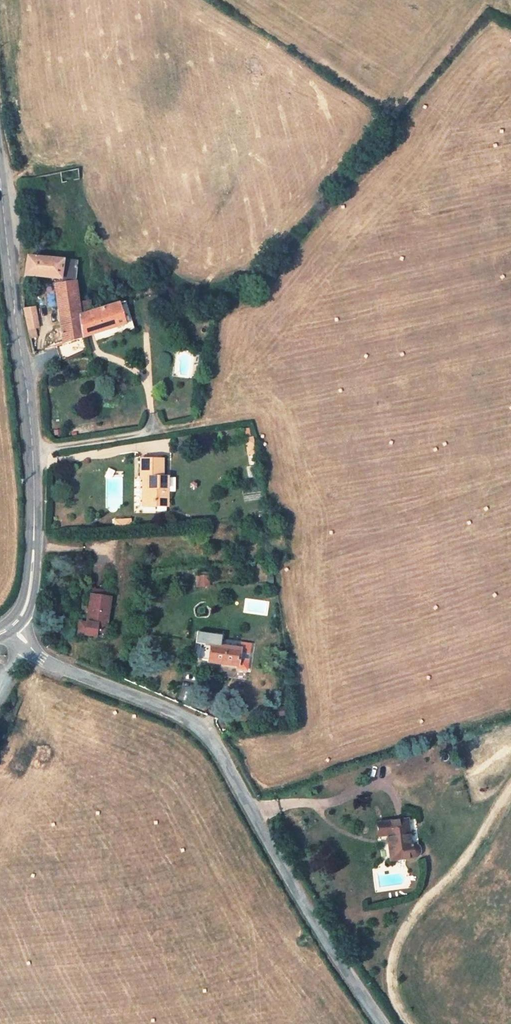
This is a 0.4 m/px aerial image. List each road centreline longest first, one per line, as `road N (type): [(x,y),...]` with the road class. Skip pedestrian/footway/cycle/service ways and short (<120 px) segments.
road 1 (residential): [(383,1023),(324,940),(202,728),(37,658),(17,624)]
road 2 (tertiary): [(17,624),(34,563),(34,496),(0,175)]

